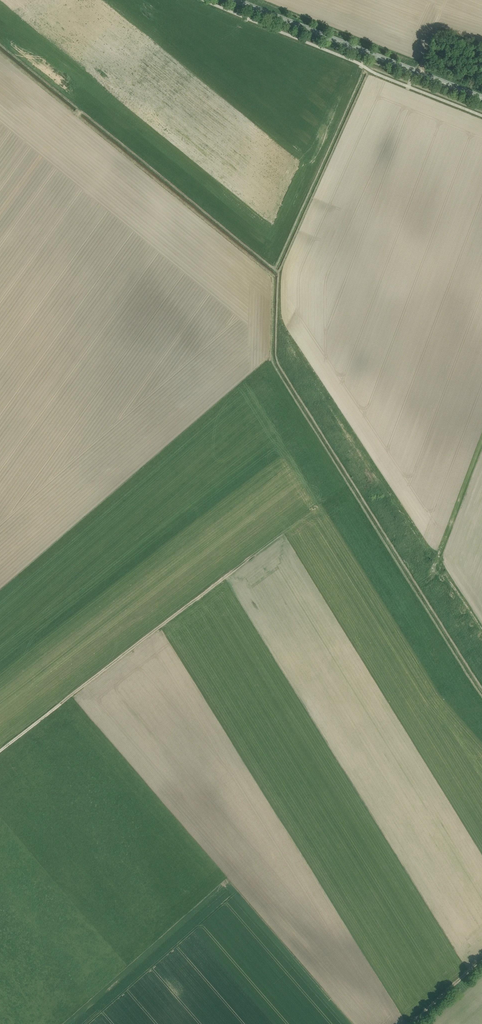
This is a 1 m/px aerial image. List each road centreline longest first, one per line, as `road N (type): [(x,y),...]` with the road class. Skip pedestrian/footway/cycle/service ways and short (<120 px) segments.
road 1 (tertiary): [(481,97),(234,0)]

